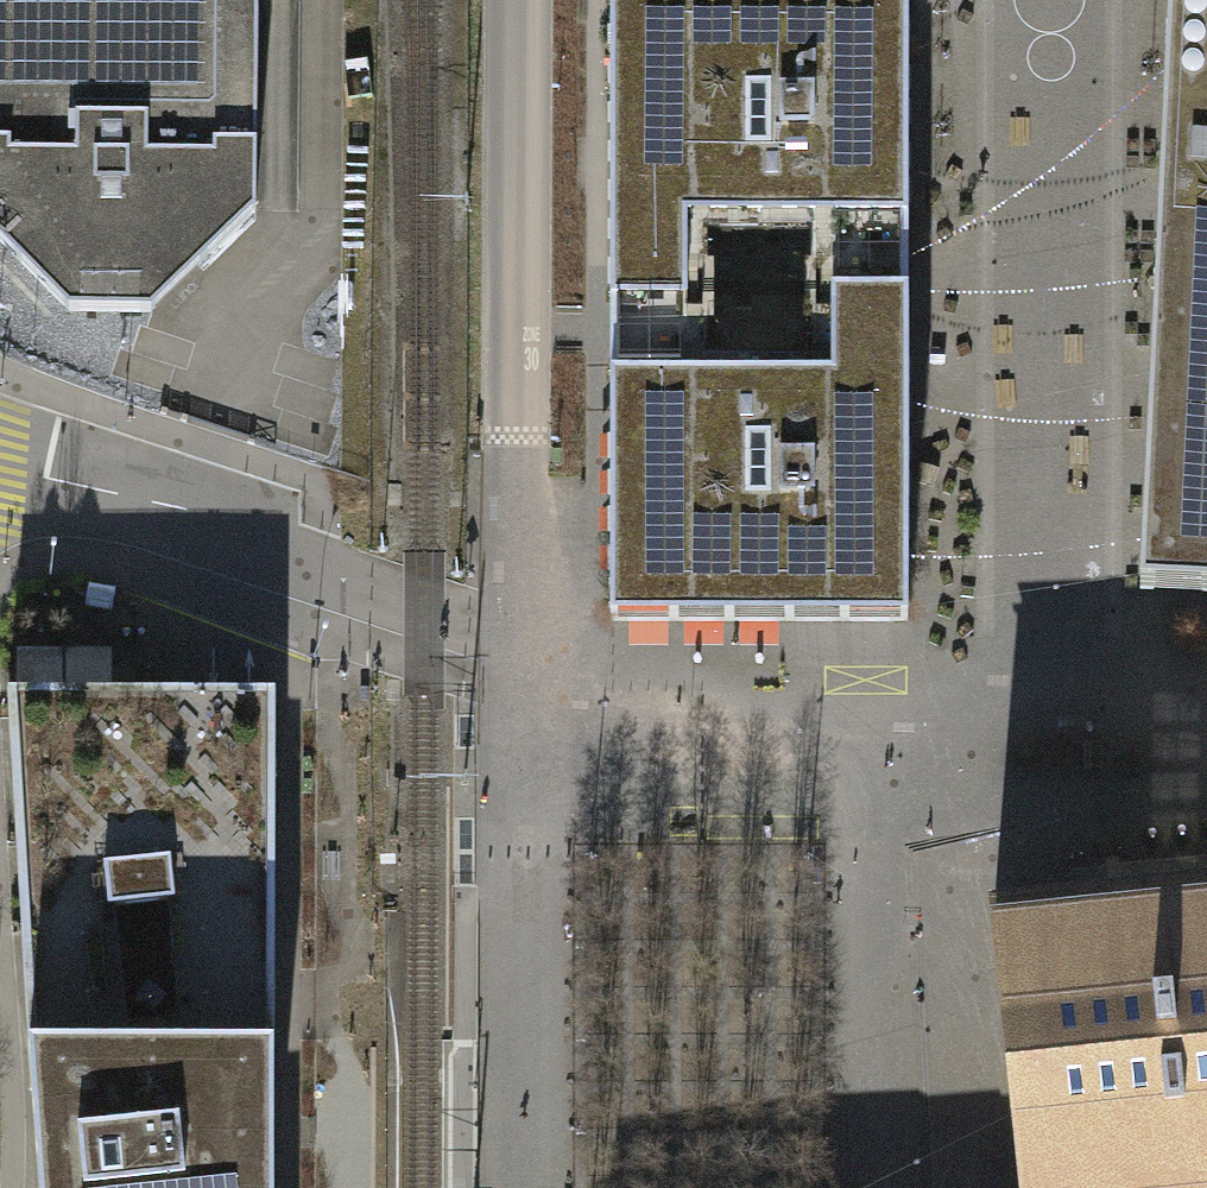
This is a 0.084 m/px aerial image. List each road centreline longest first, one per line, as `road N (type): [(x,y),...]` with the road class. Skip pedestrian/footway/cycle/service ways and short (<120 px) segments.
road 1 (residential): [(1040,738),(1043,0)]
road 2 (residential): [(0,475),(313,565),(513,638)]
road 3 (residential): [(858,747),(864,1187)]
road 4 (residential): [(511,437),(515,0)]
road 5 (residential): [(518,1187),(513,763)]
road 6 (residential): [(513,763),(858,747)]
road 7 (residential): [(511,437),(513,638)]
road 8 (residential): [(858,747),(1040,738)]
road 9 (residential): [(1040,738),(1206,728)]
road 10 (residential): [(513,638),(513,763)]

